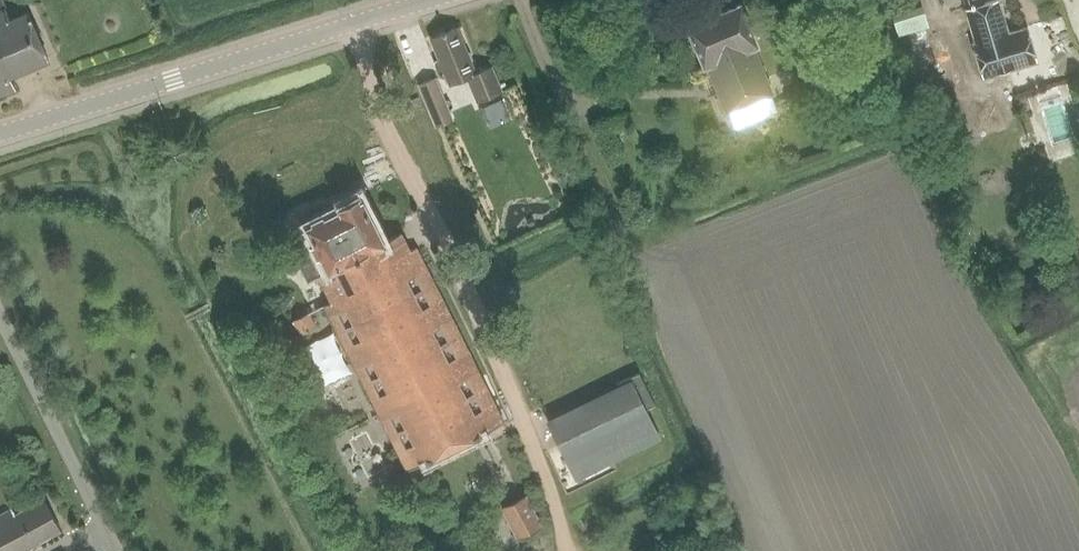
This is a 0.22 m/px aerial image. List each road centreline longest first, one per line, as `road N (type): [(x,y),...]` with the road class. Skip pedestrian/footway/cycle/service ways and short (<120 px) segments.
road 1 (tertiary): [(0,136),(435,0)]
road 2 (unclassified): [(113,550),(0,321)]

